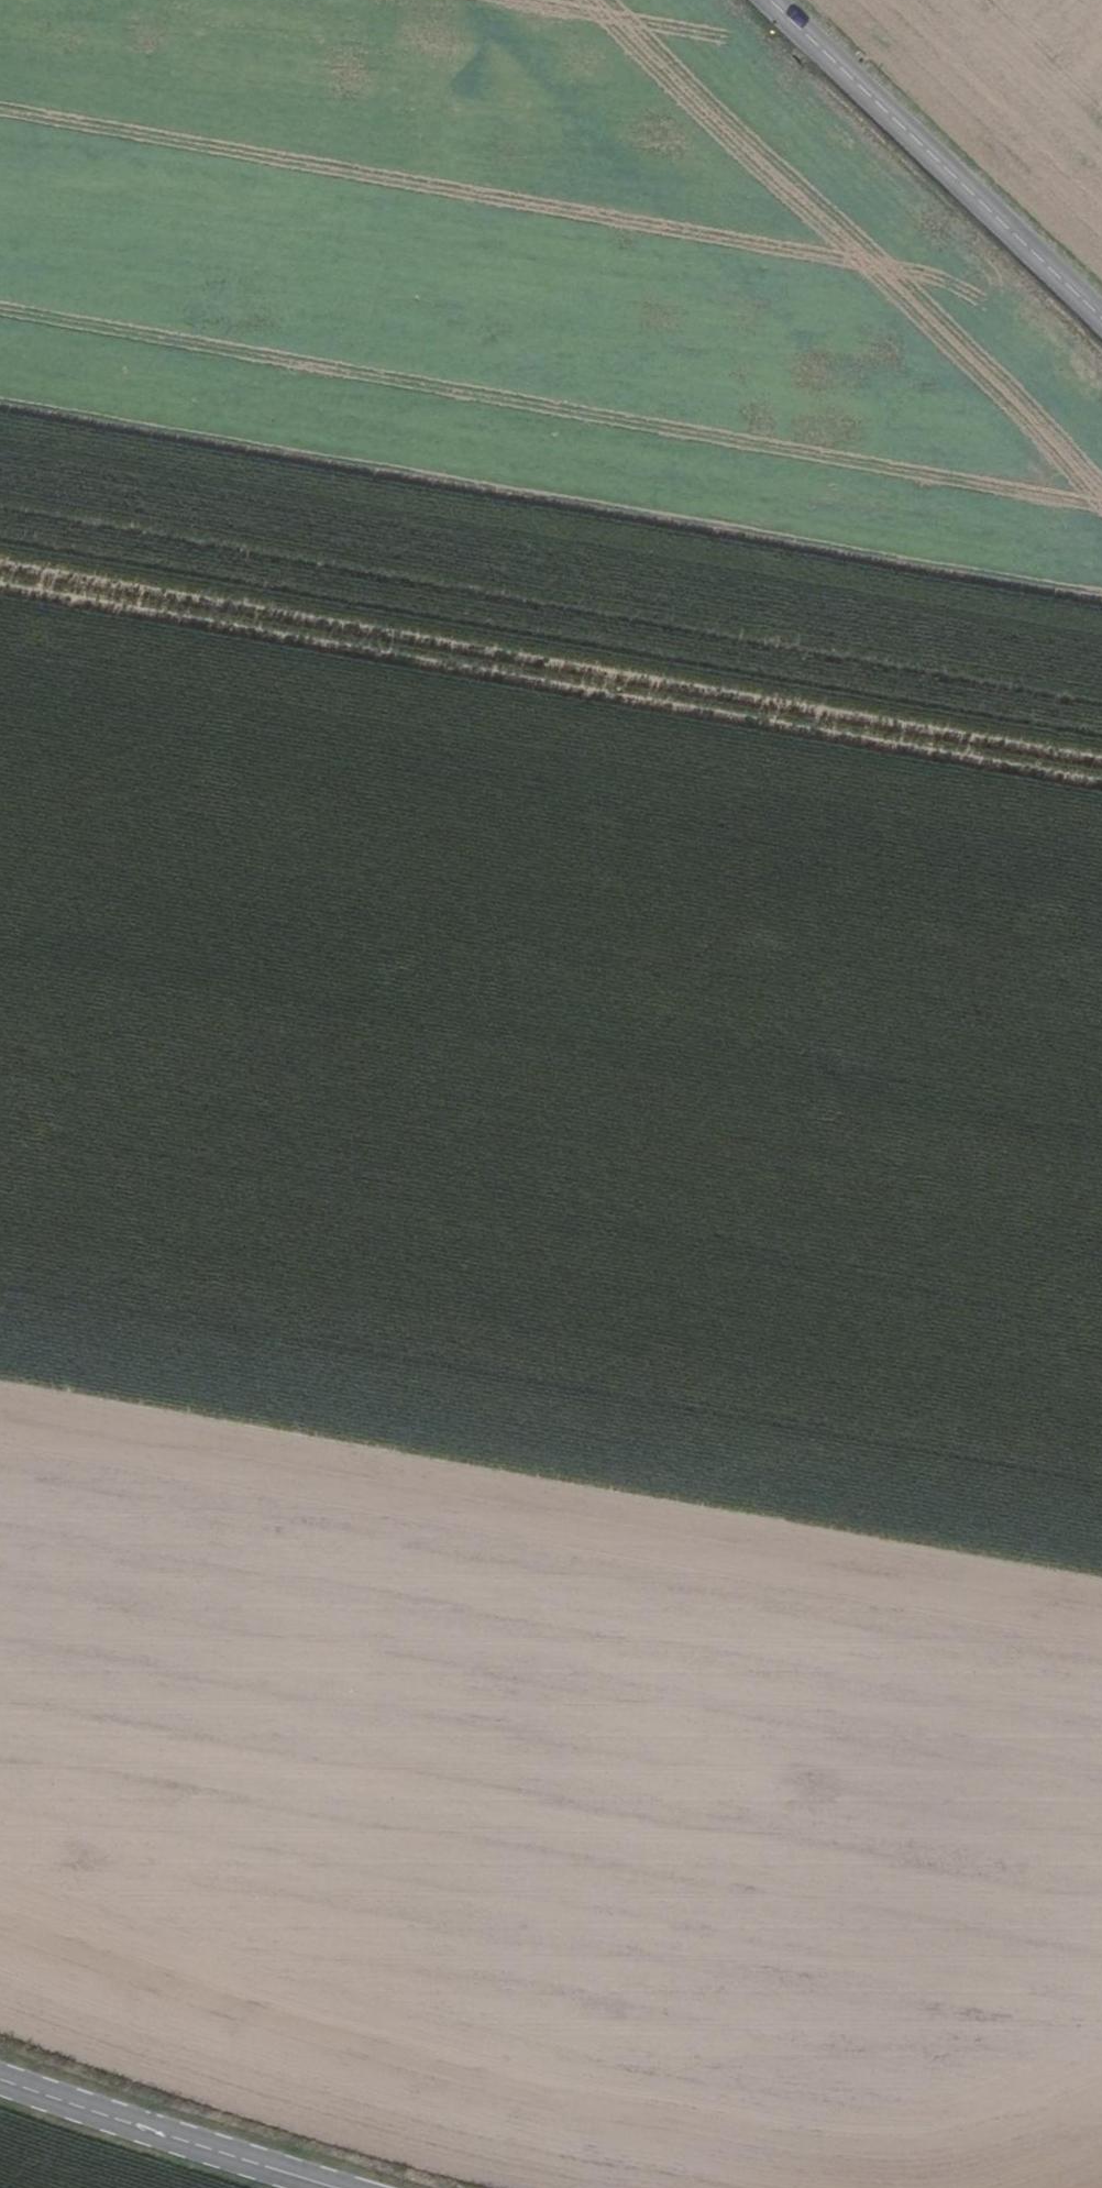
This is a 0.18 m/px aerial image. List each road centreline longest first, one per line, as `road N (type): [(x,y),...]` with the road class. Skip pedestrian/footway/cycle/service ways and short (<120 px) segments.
road 1 (tertiary): [(767,0),(1101,321)]
road 2 (tertiary): [(0,2079),(339,2187)]

